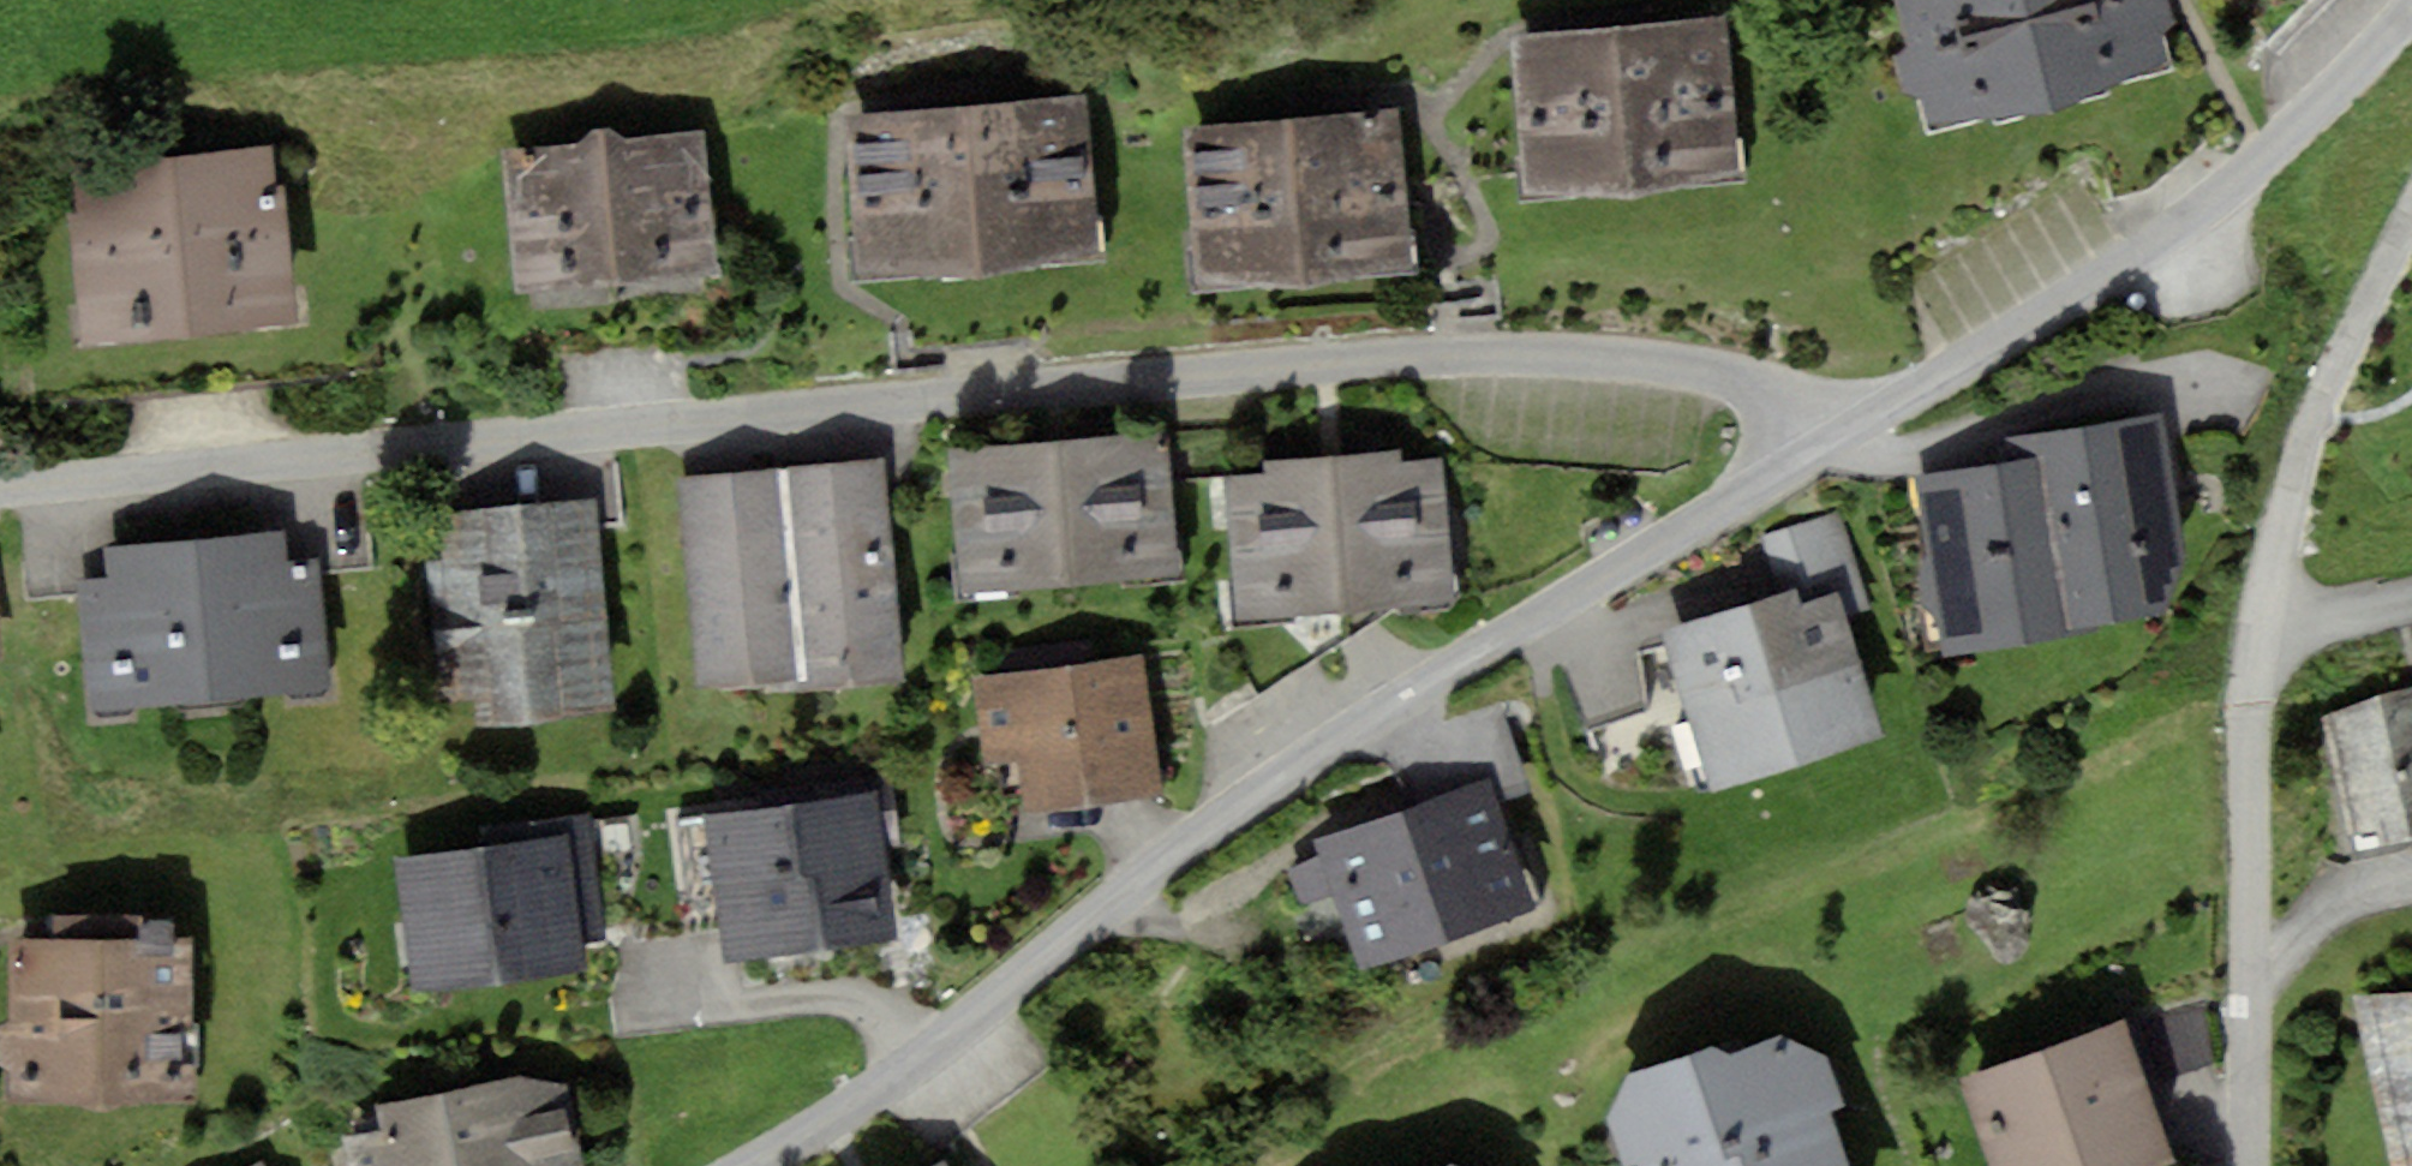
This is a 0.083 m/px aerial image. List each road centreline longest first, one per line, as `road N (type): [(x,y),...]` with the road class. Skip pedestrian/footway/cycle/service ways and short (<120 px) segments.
road 1 (residential): [(1829,435),(1777,393),(1736,374),(1615,356),(1489,351),(305,432),(0,466)]
road 2 (residential): [(1829,435),(1228,810),(923,1055),(755,1165)]
road 3 (residential): [(2411,208),(2312,421),(2257,642),(2247,767),(2250,1165)]
road 4 (residential): [(2411,5),(2269,145),(2115,266),(1829,435)]

